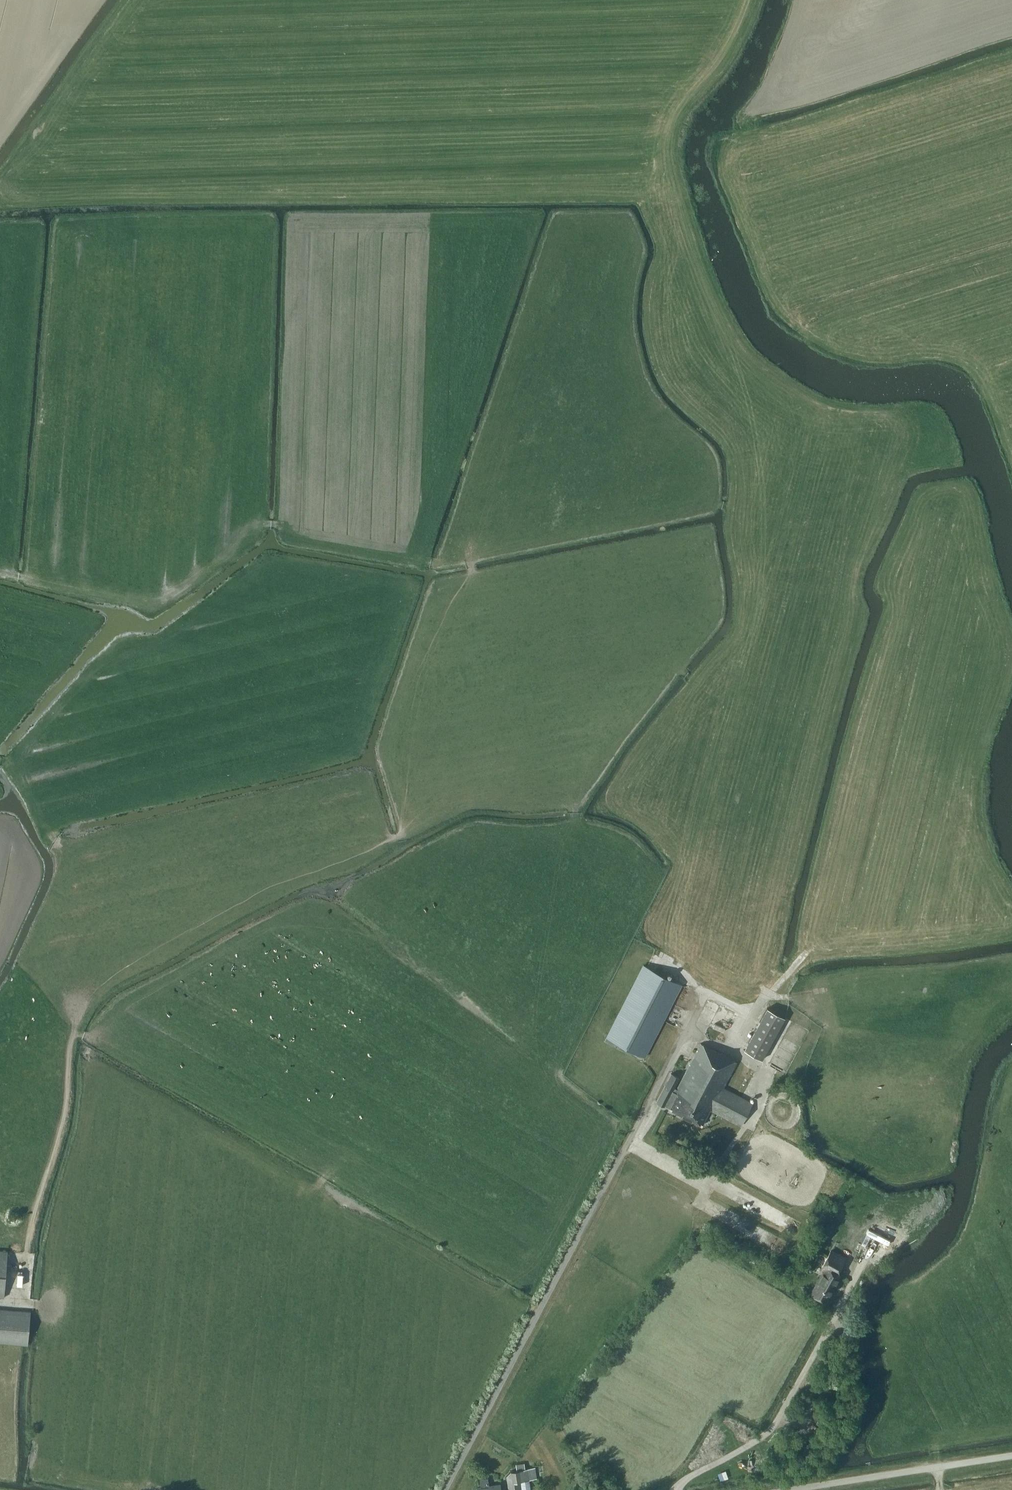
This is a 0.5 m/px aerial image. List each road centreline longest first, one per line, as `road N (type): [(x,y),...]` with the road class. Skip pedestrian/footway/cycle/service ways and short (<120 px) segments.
road 1 (unclassified): [(1011,1456),(789,1489)]

